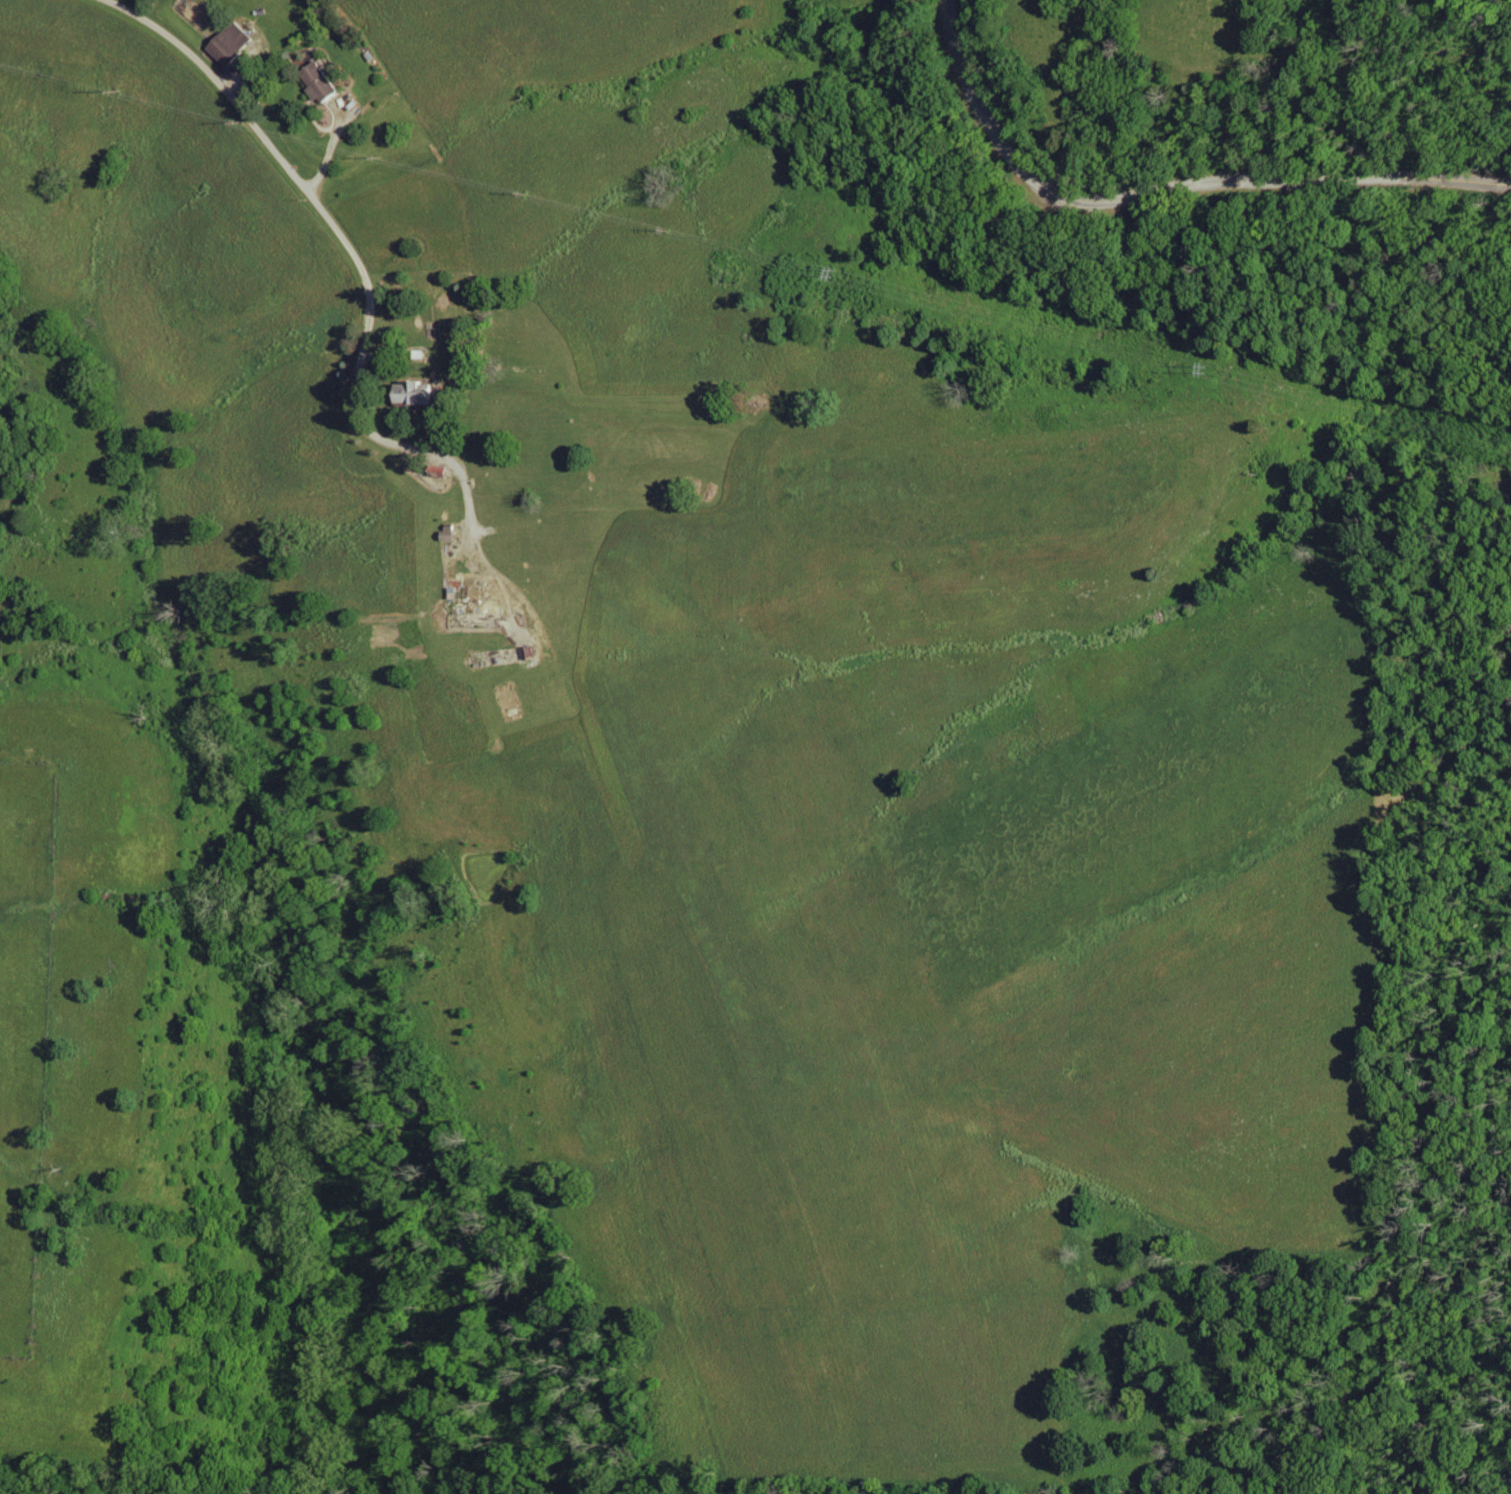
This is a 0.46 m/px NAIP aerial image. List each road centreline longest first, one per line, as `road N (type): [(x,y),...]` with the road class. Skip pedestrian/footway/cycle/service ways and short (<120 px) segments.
road 1 (residential): [(103,0),(191,55),(357,259),(373,314),(354,388),(359,423),(454,464),(464,480),(473,547)]
road 2 (residential): [(948,0),(956,62),(988,125),(1026,175),(1060,196),(1106,203),(1203,183),(1378,177),(1510,183)]

